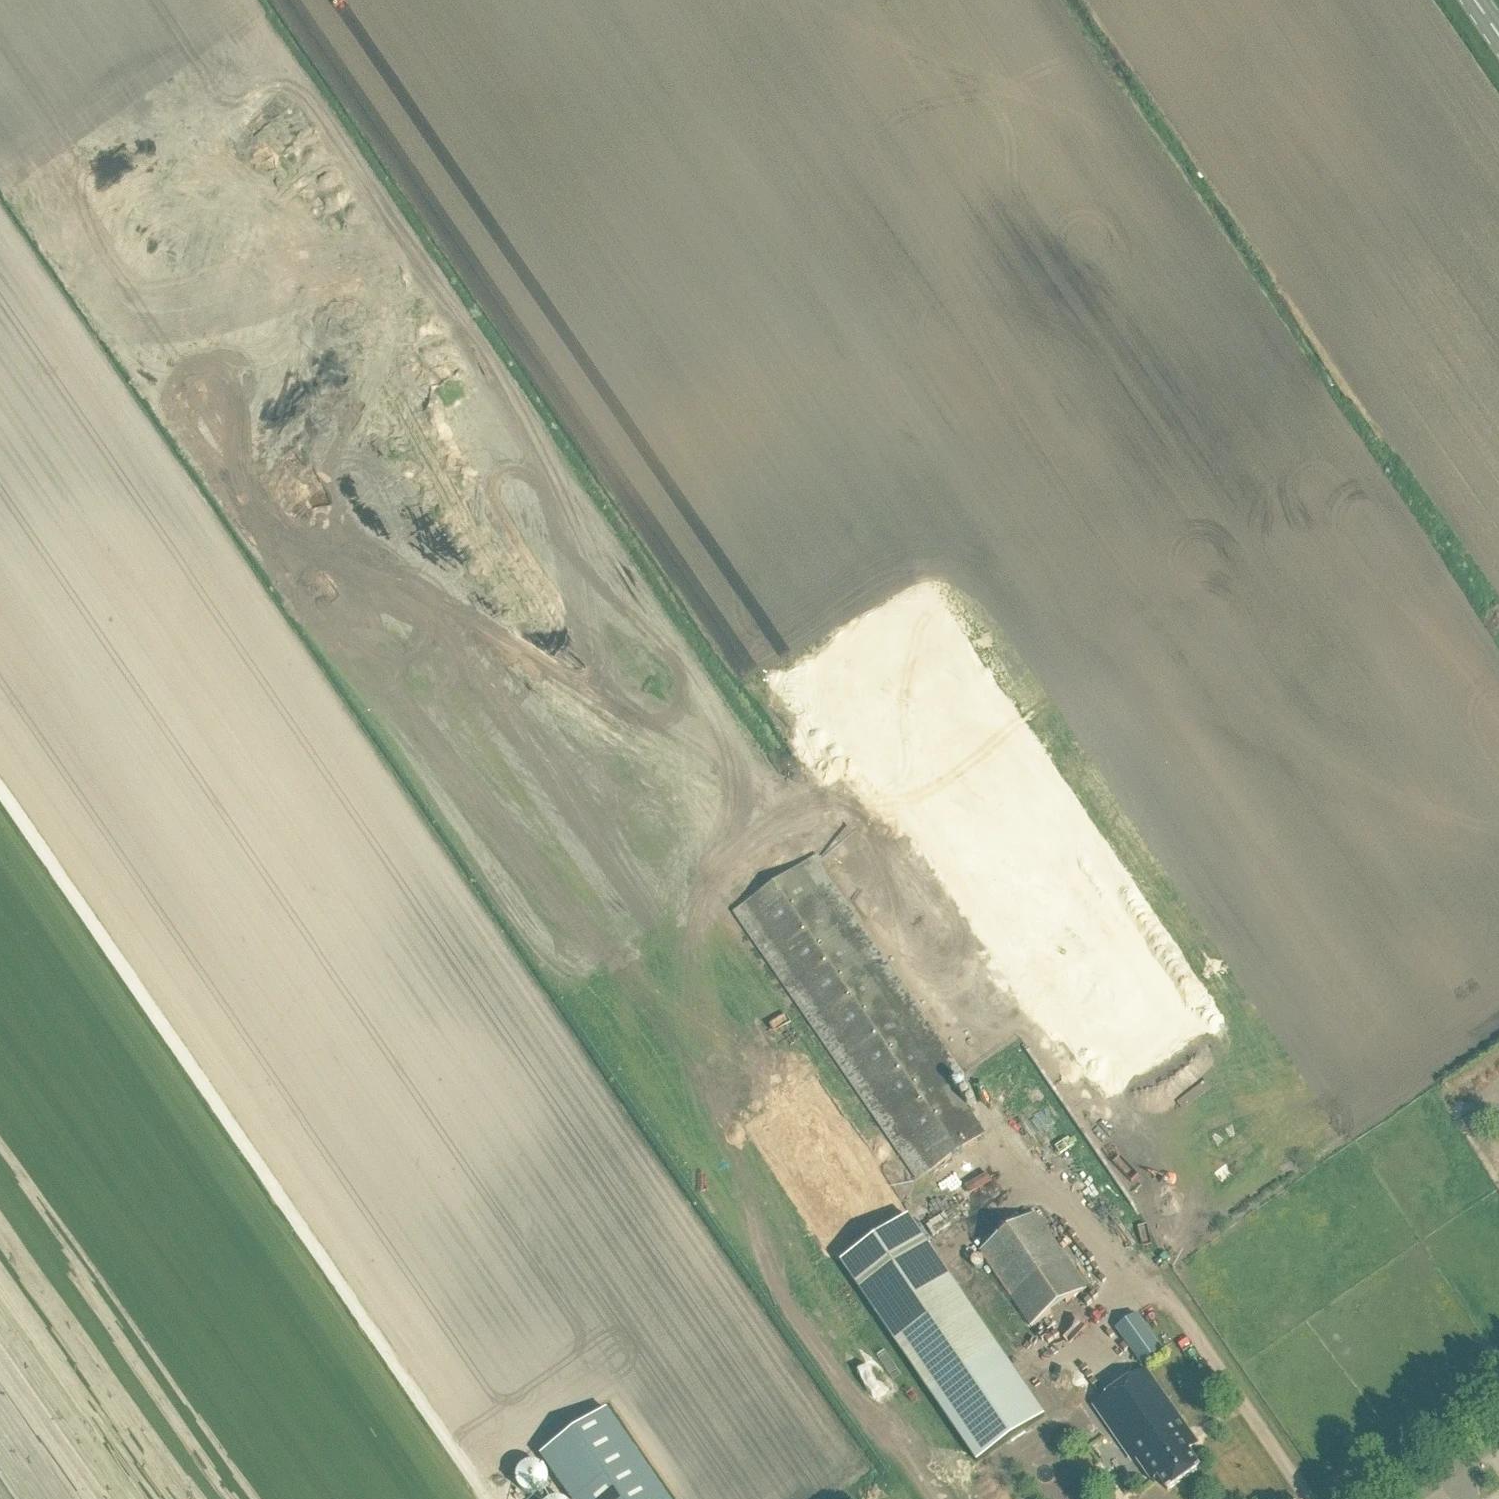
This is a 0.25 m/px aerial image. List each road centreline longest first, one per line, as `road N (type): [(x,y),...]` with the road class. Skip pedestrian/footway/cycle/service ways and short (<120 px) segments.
road 1 (track): [(498,1498),(465,1477),(0,805)]

